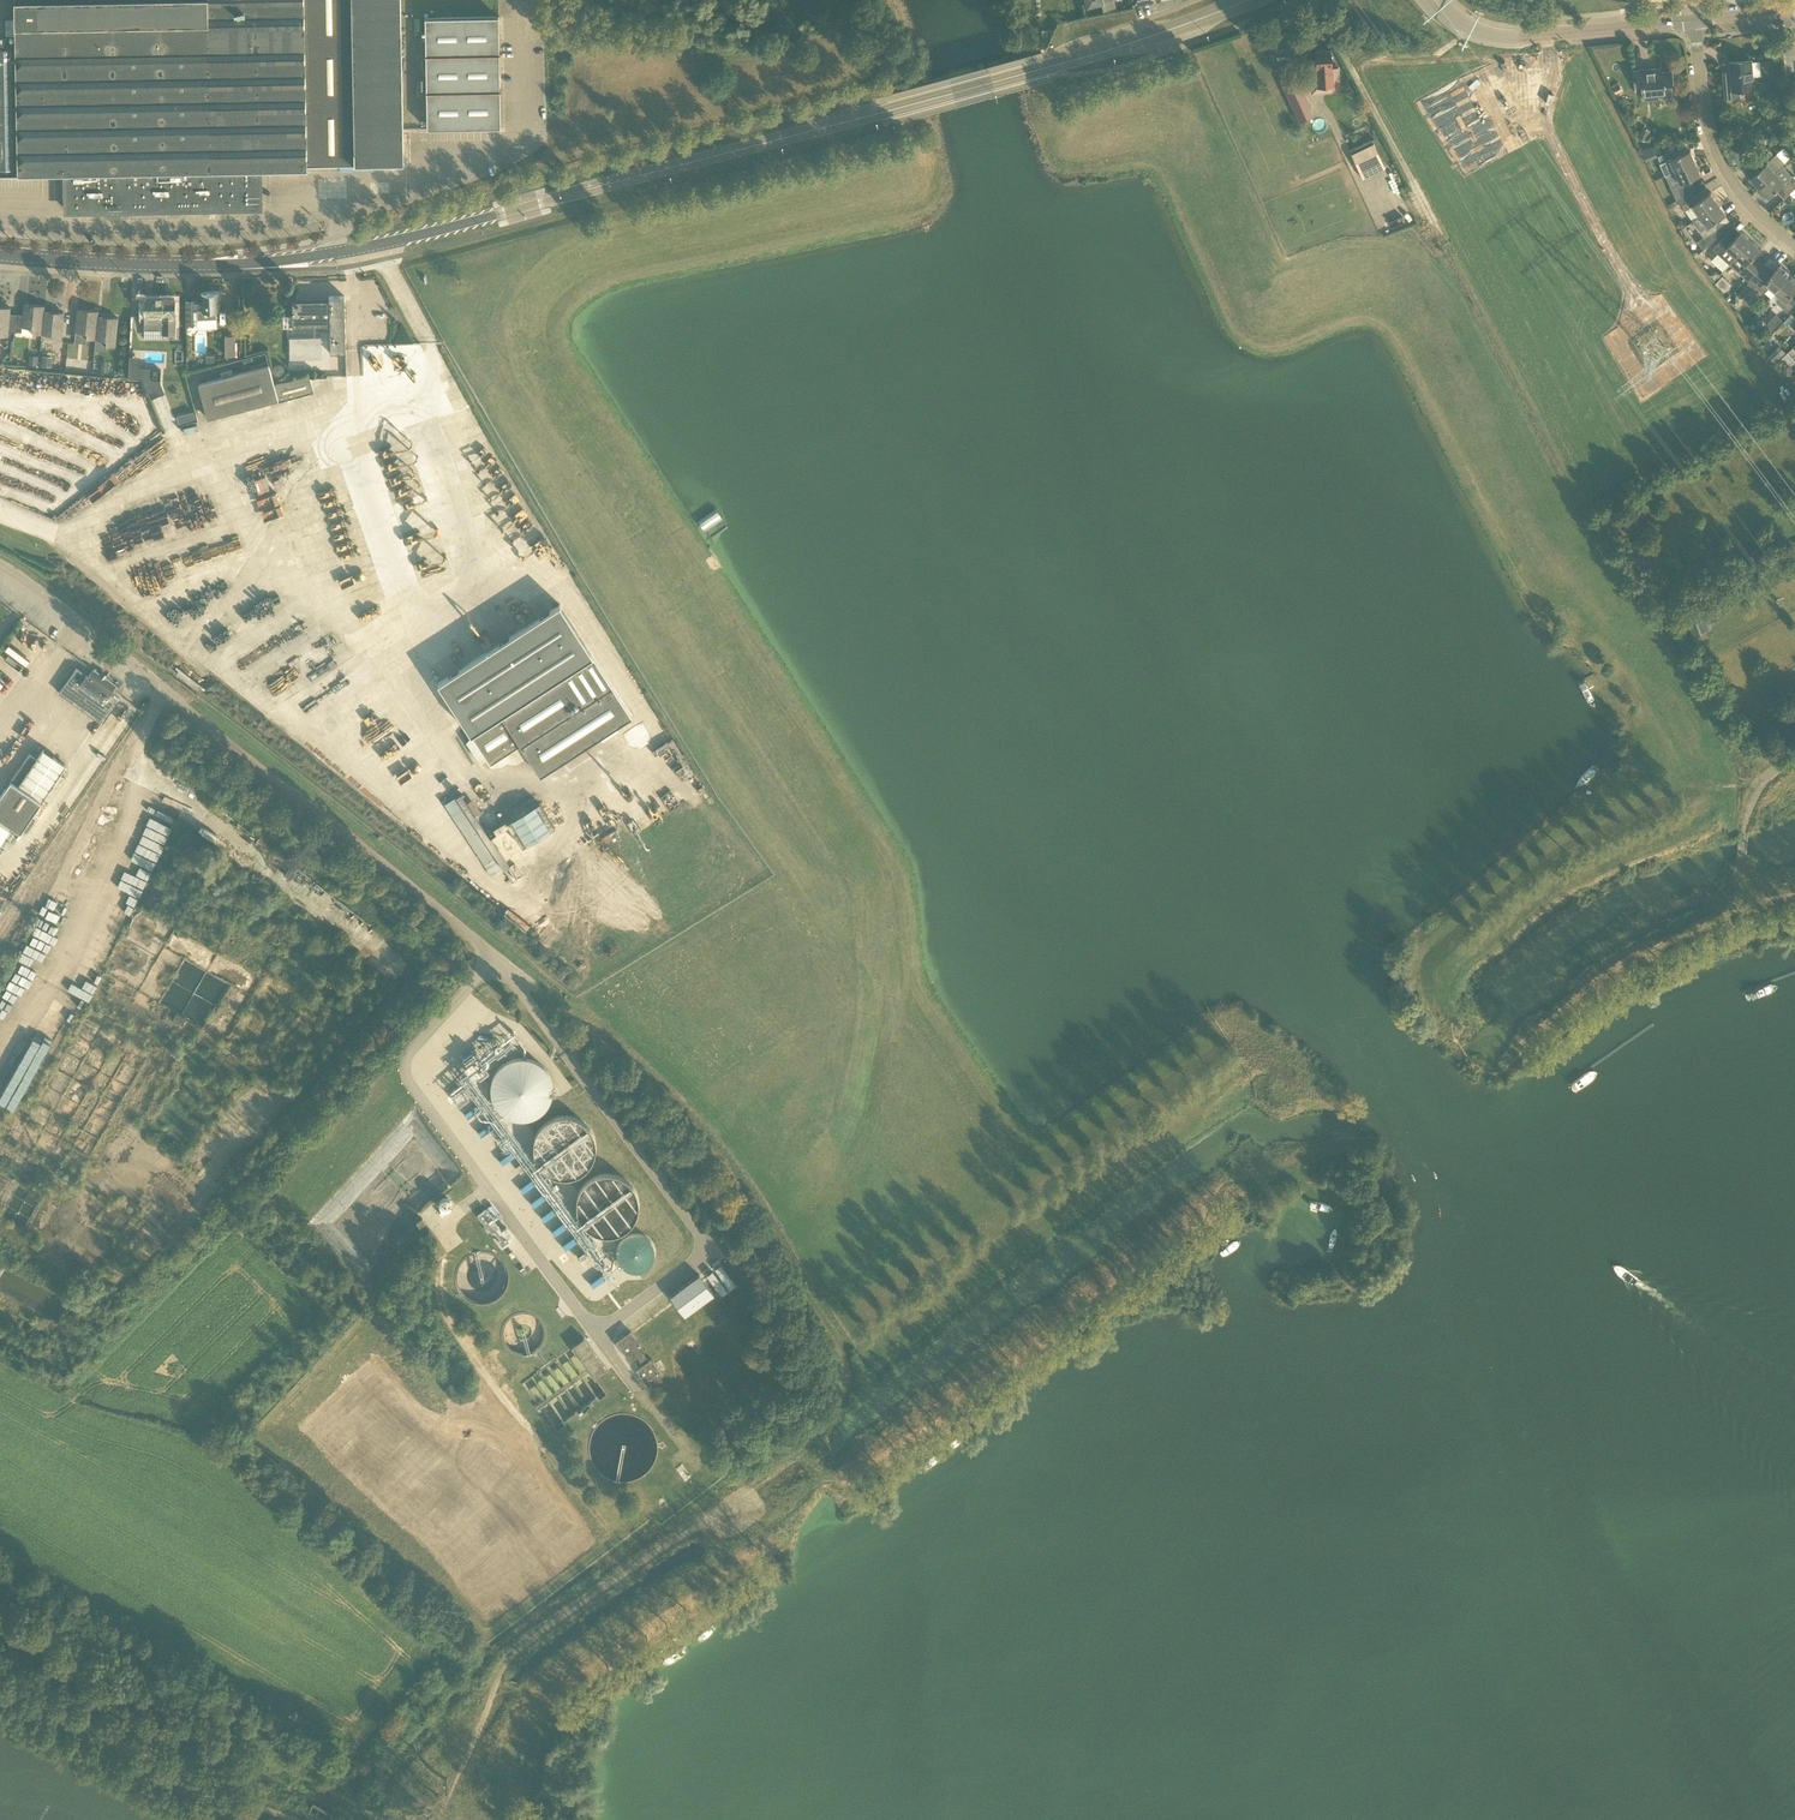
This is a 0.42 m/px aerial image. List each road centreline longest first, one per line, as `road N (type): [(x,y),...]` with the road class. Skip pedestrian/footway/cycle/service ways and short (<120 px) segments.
road 1 (secondary): [(889,111),(330,254),(174,267),(0,257)]
road 2 (track): [(1310,0),(1733,735),(1768,776)]
road 3 (unclassified): [(495,959),(0,568)]
road 4 (secondary): [(889,111),(1255,0)]
road 5 (residential): [(1794,246),(1738,193),(1719,161),(1705,121),(1697,23)]
road 6 (residential): [(1536,37),(1697,23)]
road 7 (residential): [(1742,866),(1750,804),(1768,776),(1794,759)]

